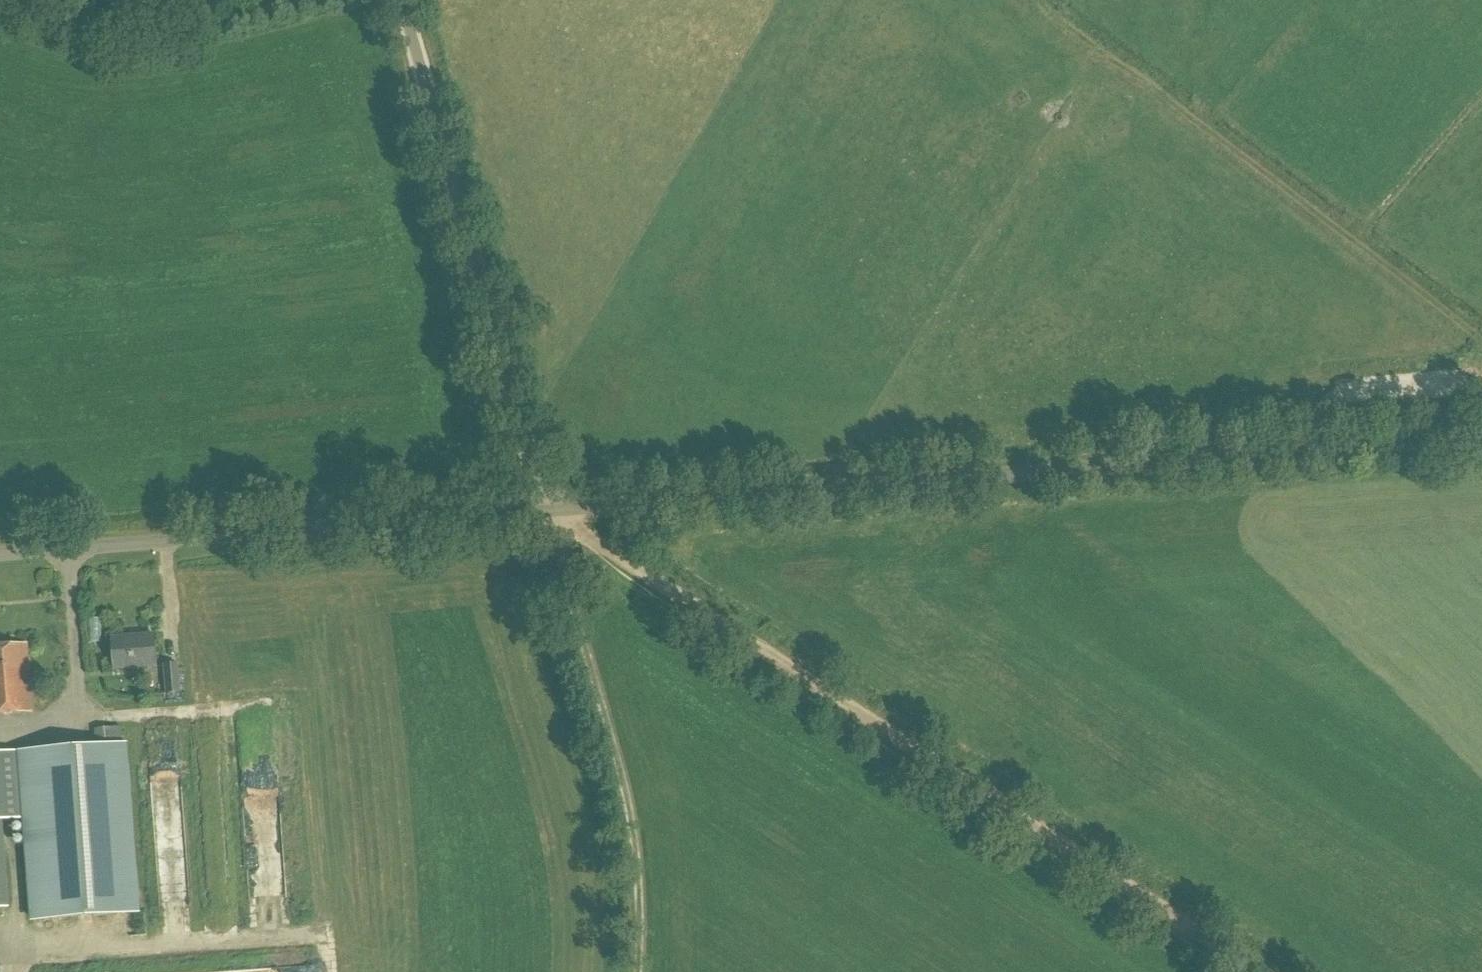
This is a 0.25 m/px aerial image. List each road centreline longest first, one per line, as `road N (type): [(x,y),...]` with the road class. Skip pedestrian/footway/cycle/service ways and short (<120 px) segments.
road 1 (unclassified): [(546,514),(1481,437)]
road 2 (track): [(1258,971),(546,514)]
road 3 (unclassified): [(0,555),(546,514)]
road 4 (unclassified): [(546,514),(399,0)]
road 5 (track): [(637,971),(629,815),(546,514)]

